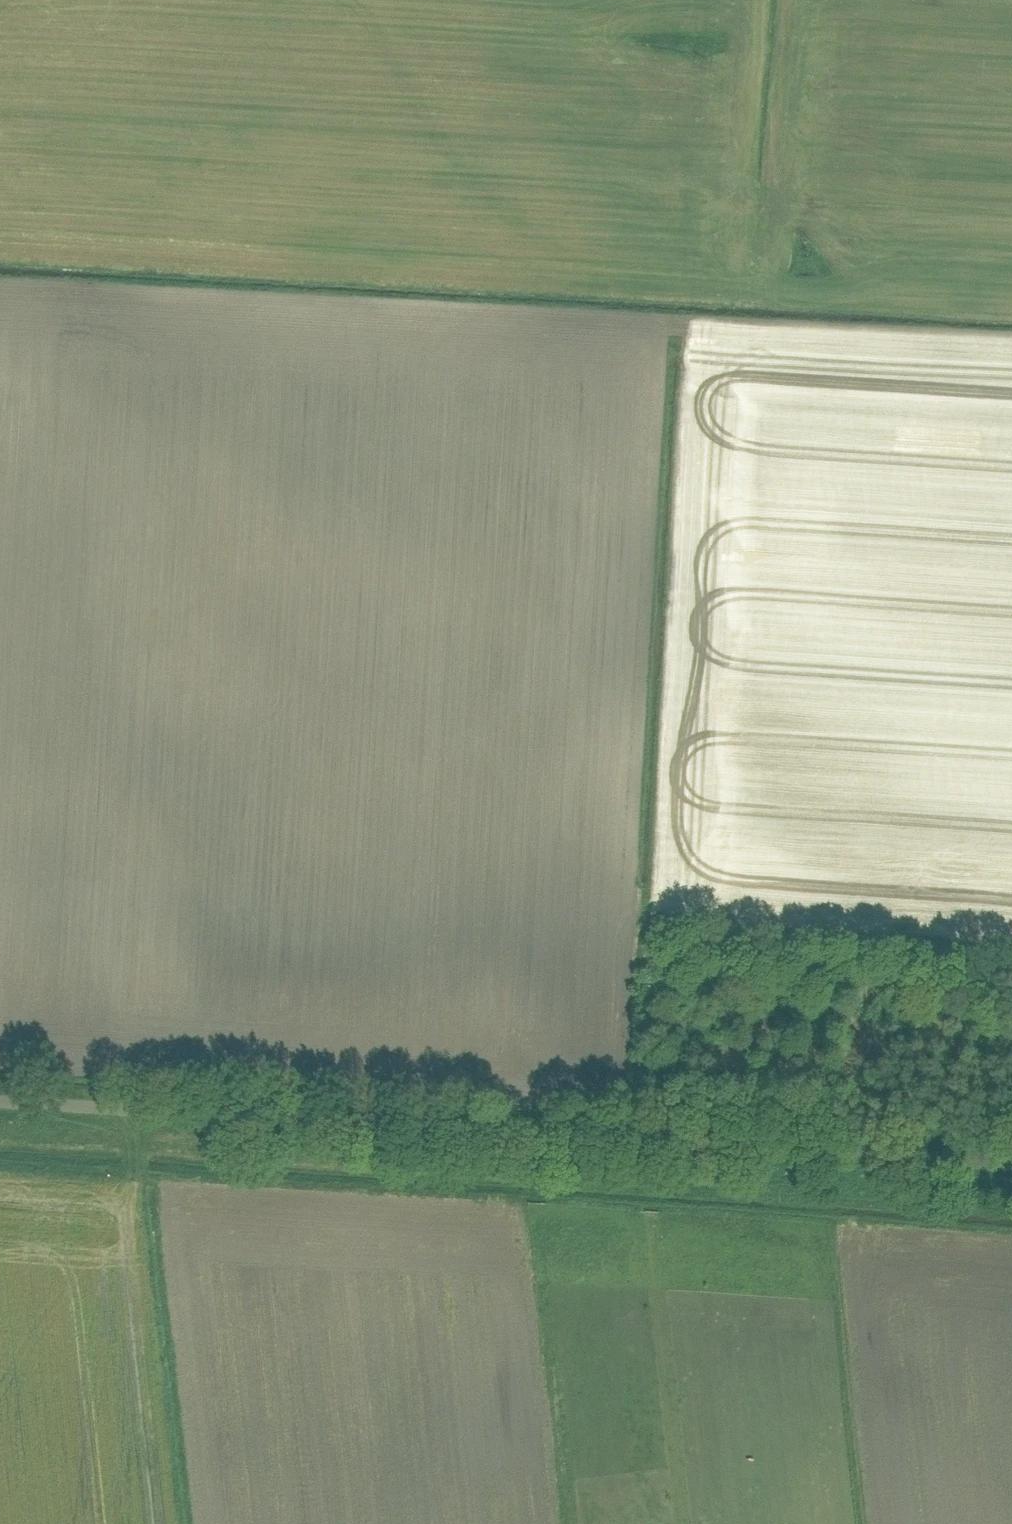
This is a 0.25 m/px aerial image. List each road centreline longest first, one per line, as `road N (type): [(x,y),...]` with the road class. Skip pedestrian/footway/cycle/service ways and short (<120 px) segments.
road 1 (unclassified): [(1011,1161),(0,1097)]

